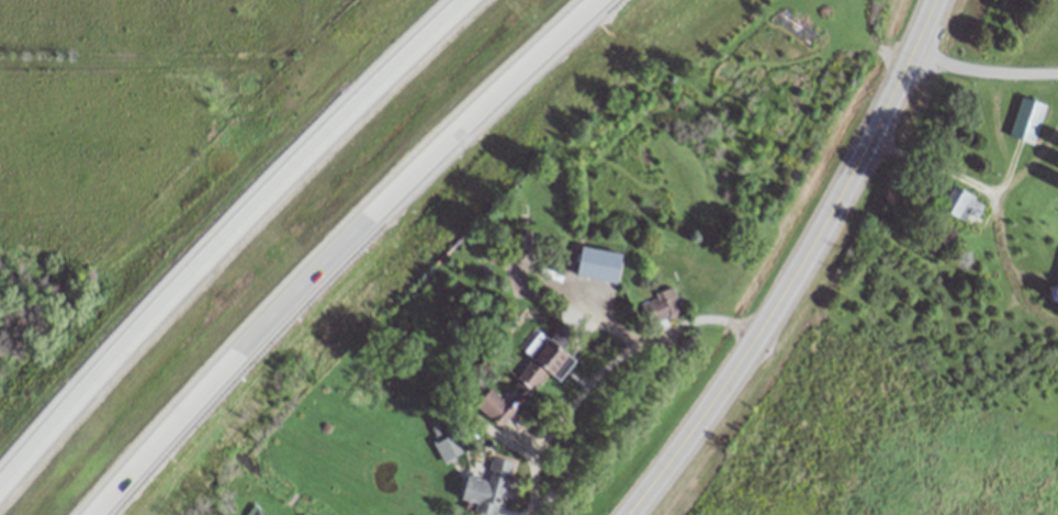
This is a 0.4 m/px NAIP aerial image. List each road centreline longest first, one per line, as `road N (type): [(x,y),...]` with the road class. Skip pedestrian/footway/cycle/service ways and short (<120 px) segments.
road 1 (motorway): [(113,514),(205,405),(620,0)]
road 2 (motorway): [(469,0),(128,317),(0,462)]
road 3 (secondary): [(628,514),(768,332),(920,63),(941,0)]
road 4 (residential): [(920,63),(1057,71)]

